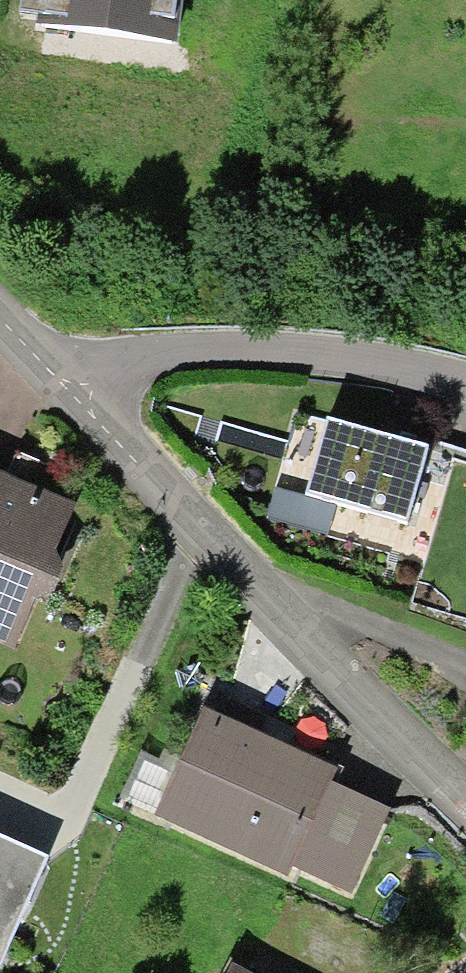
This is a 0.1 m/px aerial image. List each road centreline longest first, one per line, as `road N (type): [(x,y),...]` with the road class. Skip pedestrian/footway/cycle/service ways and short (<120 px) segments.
road 1 (residential): [(75,399),(465,798)]
road 2 (residential): [(75,399),(116,366),(223,356),(357,363),(465,387)]

